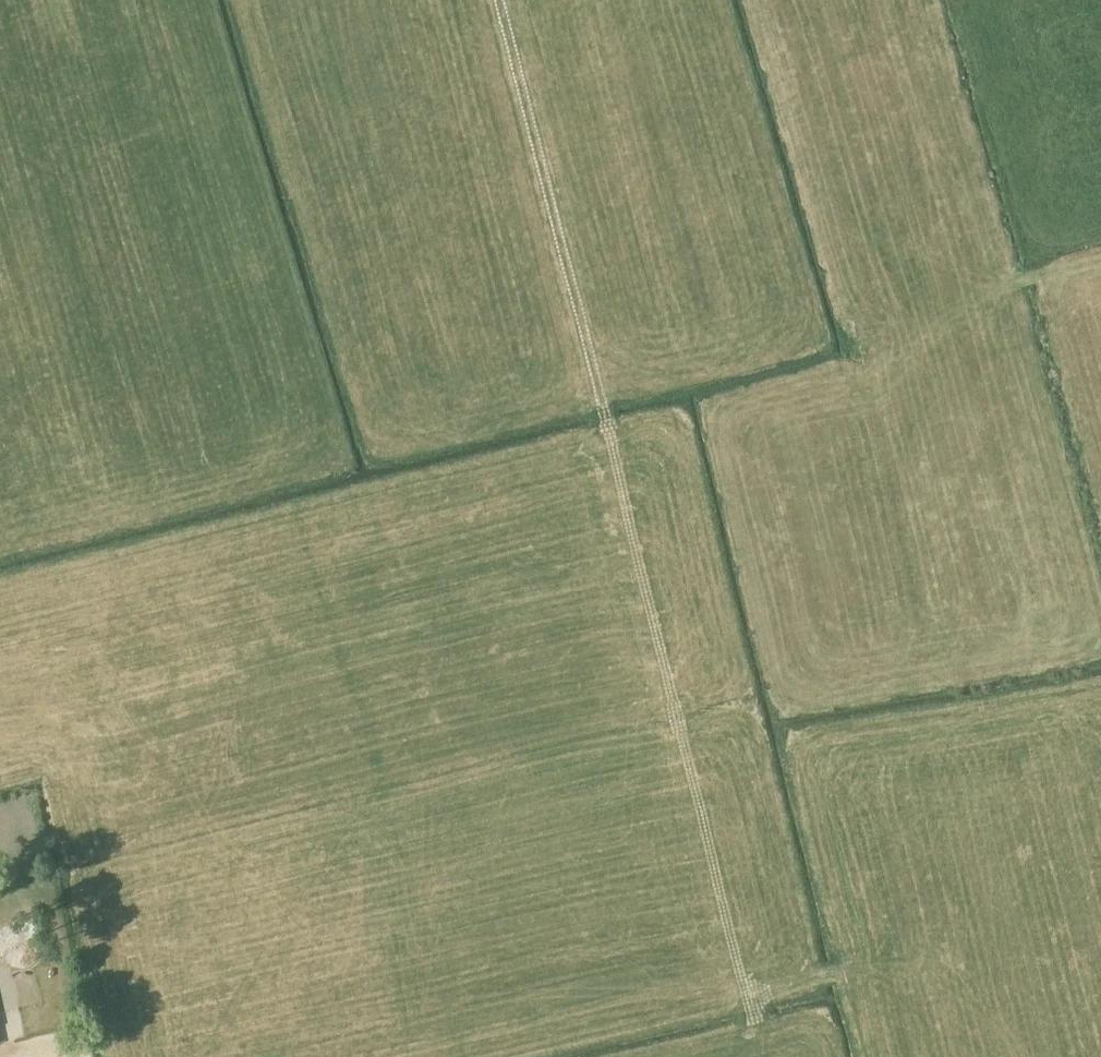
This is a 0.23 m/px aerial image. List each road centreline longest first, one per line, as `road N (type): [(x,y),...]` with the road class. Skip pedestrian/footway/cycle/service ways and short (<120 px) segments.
road 1 (track): [(758,1026),(509,0)]

